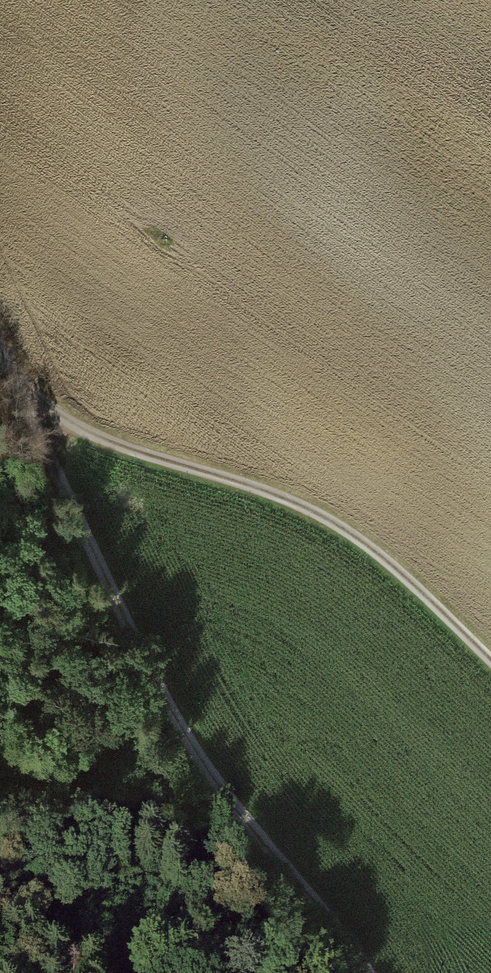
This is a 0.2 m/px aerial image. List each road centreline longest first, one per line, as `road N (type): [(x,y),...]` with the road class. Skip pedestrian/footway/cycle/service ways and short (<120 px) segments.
road 1 (track): [(0,351),(192,765),(250,839),(354,943),(367,972)]
road 2 (track): [(490,662),(374,554),(309,510),(104,441),(17,386)]

